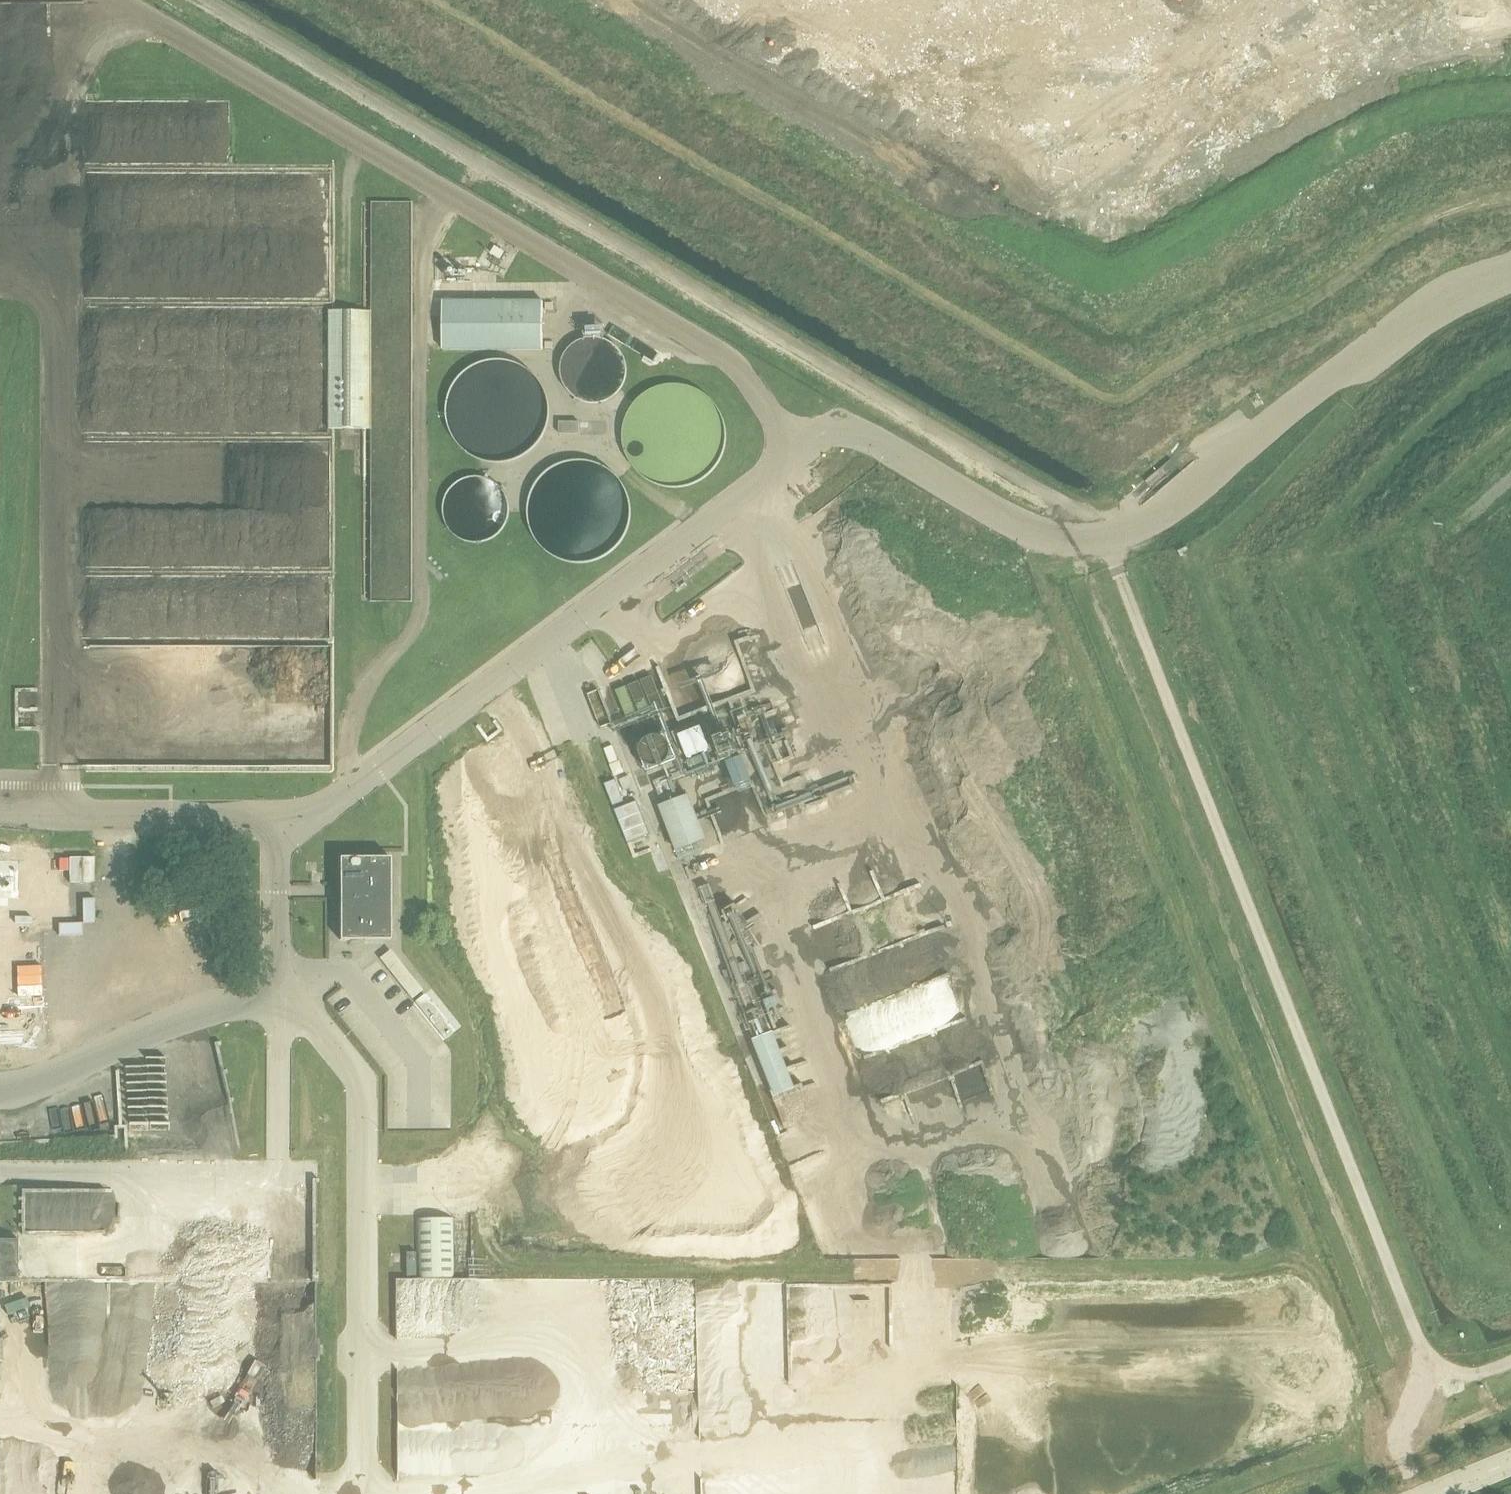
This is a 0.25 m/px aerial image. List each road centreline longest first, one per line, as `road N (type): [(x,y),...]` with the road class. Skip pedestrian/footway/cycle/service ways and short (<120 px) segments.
road 1 (track): [(209,0),(1115,533),(1118,566),(1422,1346),(1434,1362),(1467,1375),(1510,1363)]

